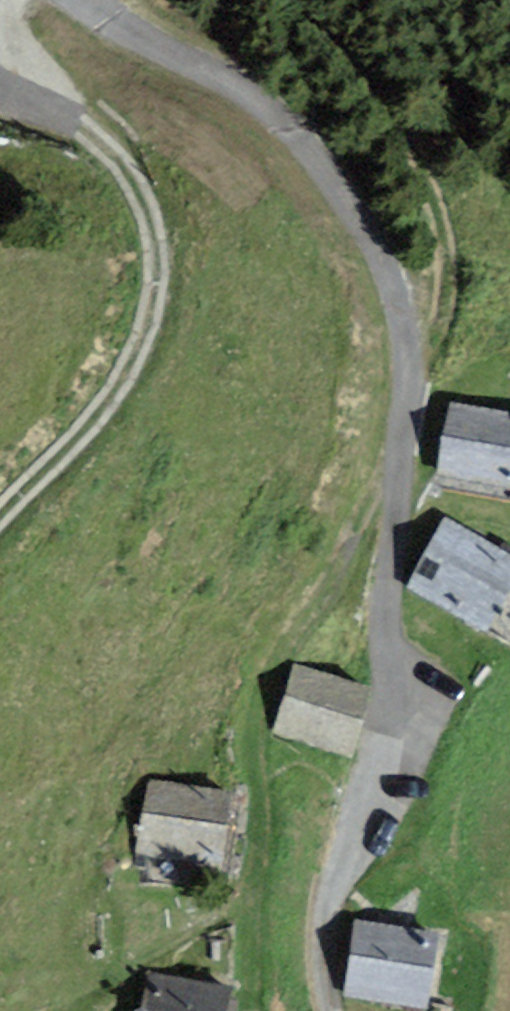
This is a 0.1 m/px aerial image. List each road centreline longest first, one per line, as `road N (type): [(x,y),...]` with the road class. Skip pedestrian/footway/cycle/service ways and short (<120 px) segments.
road 1 (track): [(92,0),(231,79),(300,139),(354,207),(389,269),(410,356),(447,302),(439,180),(377,52),(339,0)]
road 2 (unclassified): [(332,1010),(323,928),(383,723),(410,356)]
road 3 (track): [(0,515),(128,368),(158,271),(155,238),(125,166),(0,69)]

